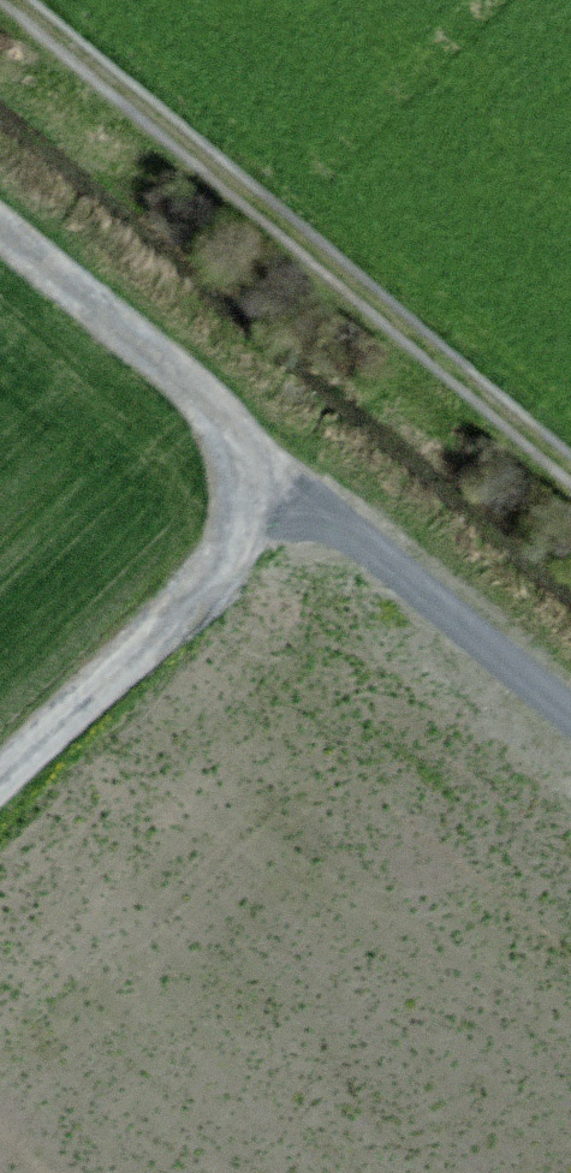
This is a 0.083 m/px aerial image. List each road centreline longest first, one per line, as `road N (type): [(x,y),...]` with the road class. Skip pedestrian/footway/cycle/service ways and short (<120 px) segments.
road 1 (track): [(570,473),(14,0)]
road 2 (track): [(242,482),(299,504),(368,548),(570,716)]
road 3 (unclassified): [(0,782),(198,592),(230,547),(242,482)]
road 4 (track): [(242,482),(232,442),(182,381),(0,231)]

